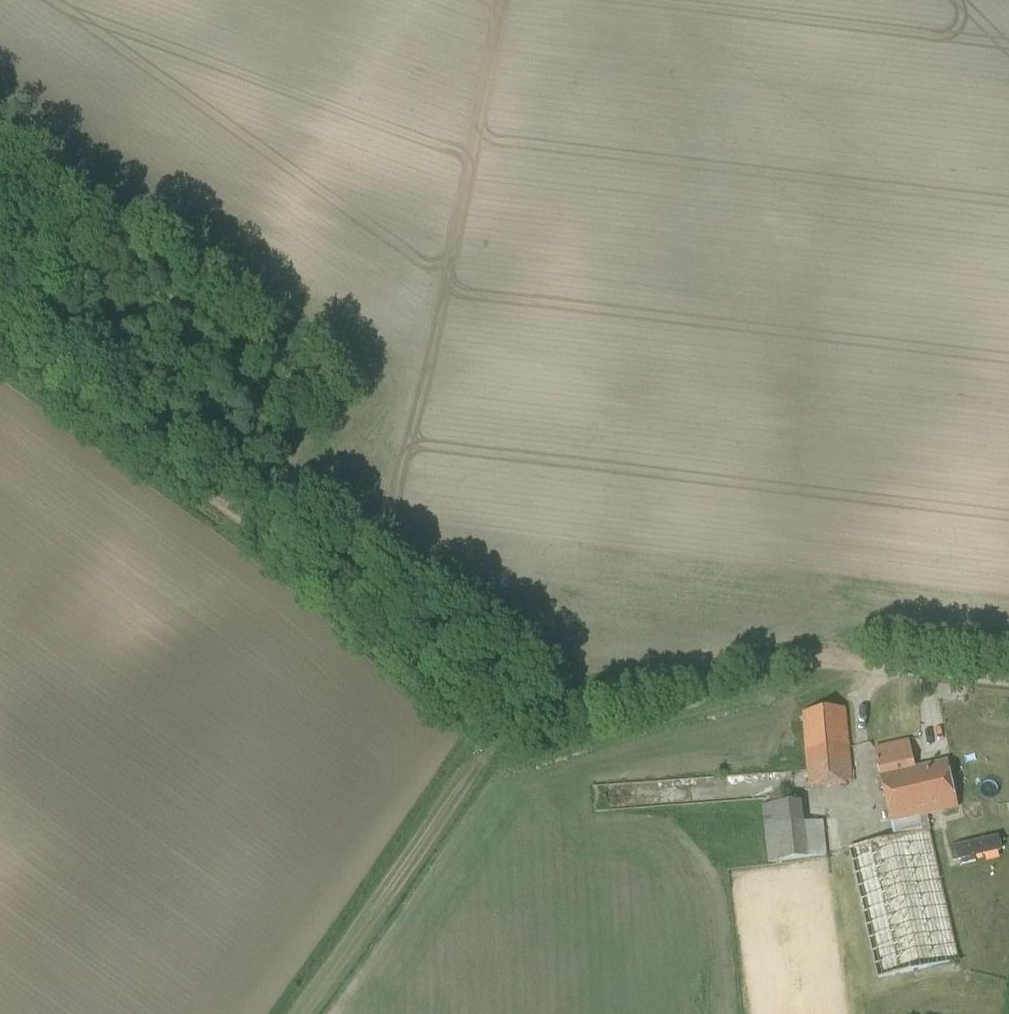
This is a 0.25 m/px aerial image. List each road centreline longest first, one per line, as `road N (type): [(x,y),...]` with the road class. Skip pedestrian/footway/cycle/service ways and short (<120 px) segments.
road 1 (track): [(829,660),(745,664),(526,723),(473,726),(238,521),(0,352)]

